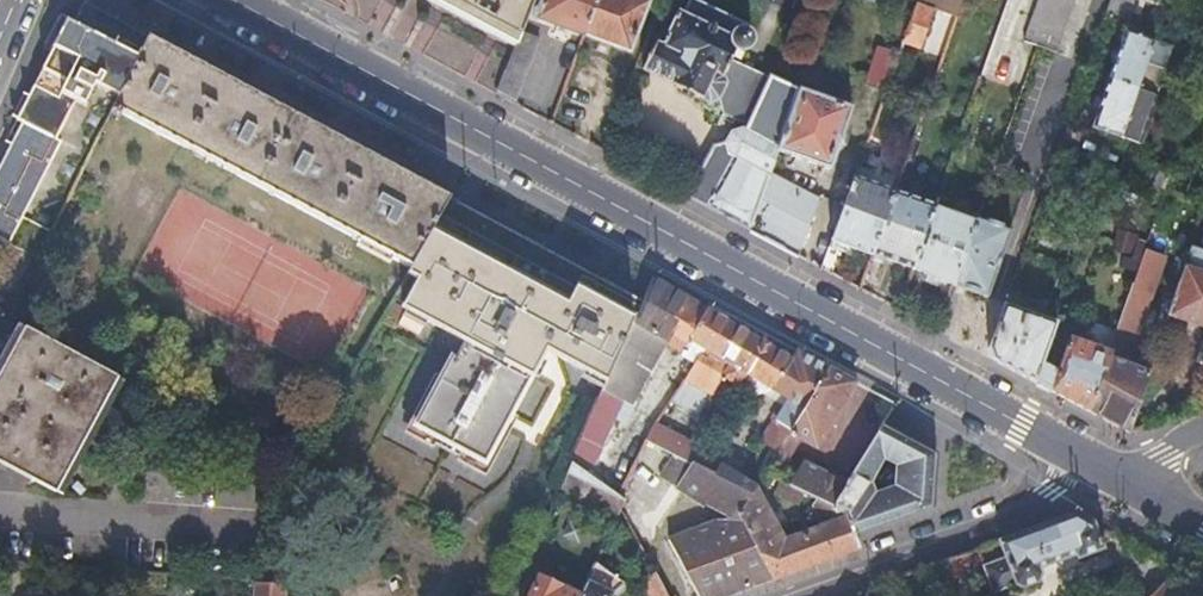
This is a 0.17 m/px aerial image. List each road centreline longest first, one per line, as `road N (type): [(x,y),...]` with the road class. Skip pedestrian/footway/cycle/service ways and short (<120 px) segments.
road 1 (secondary): [(233,0),(959,391)]
road 2 (residential): [(959,391),(1079,59)]
road 3 (residential): [(1074,453),(1047,489),(947,538),(790,595)]
road 4 (secondary): [(959,391),(1074,453)]

